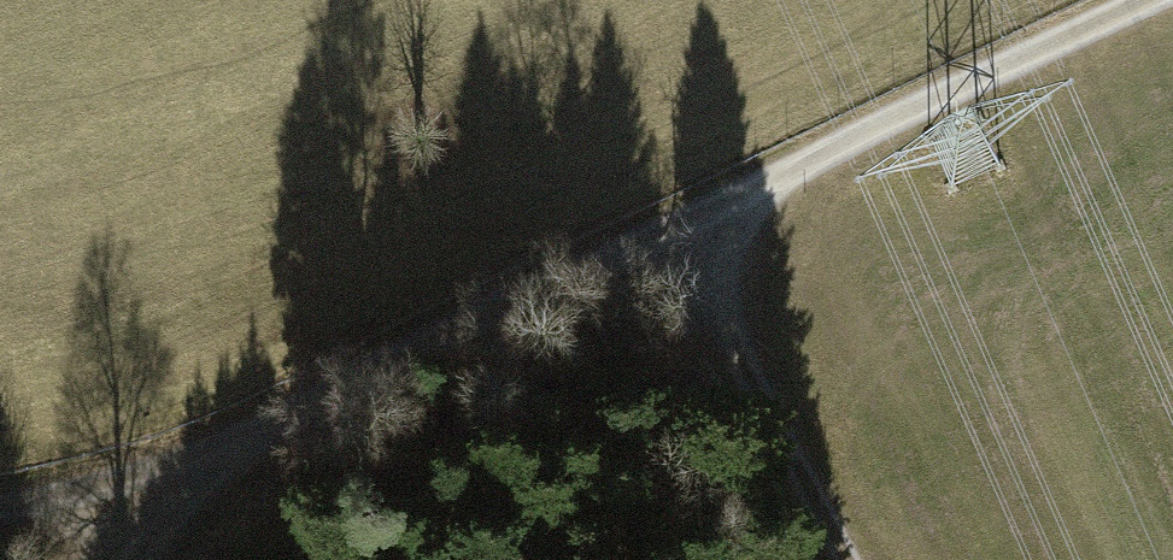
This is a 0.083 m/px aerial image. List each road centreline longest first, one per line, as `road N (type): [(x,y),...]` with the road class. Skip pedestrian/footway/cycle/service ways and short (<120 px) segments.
road 1 (unclassified): [(1172,9),(239,452)]
road 2 (track): [(682,235),(845,559)]
road 3 (track): [(0,523),(239,452)]

